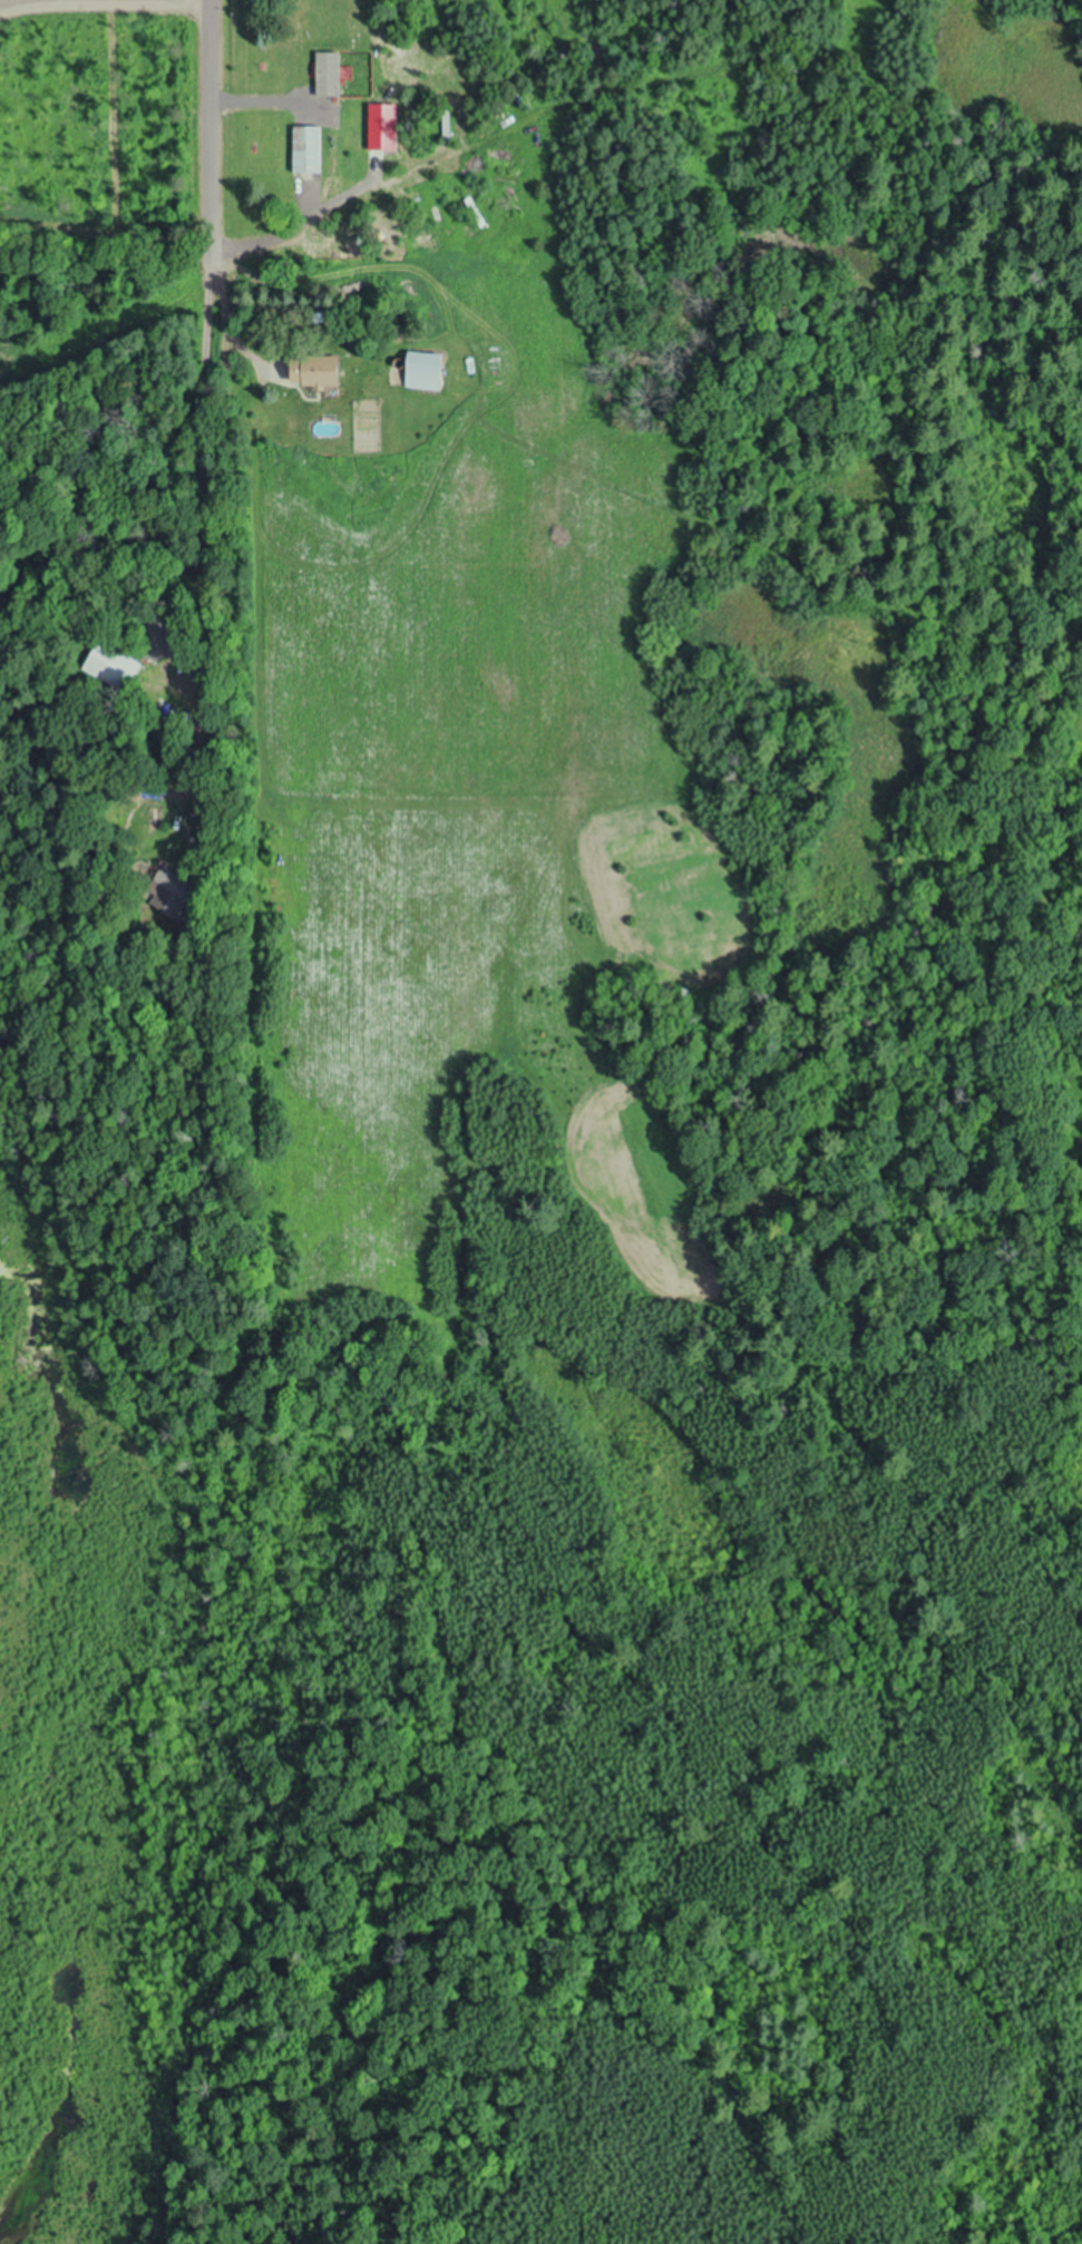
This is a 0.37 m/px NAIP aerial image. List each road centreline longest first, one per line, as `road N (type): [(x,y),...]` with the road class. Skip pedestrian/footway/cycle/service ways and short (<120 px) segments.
road 1 (residential): [(198,796),(206,403),(220,297),(216,0)]

